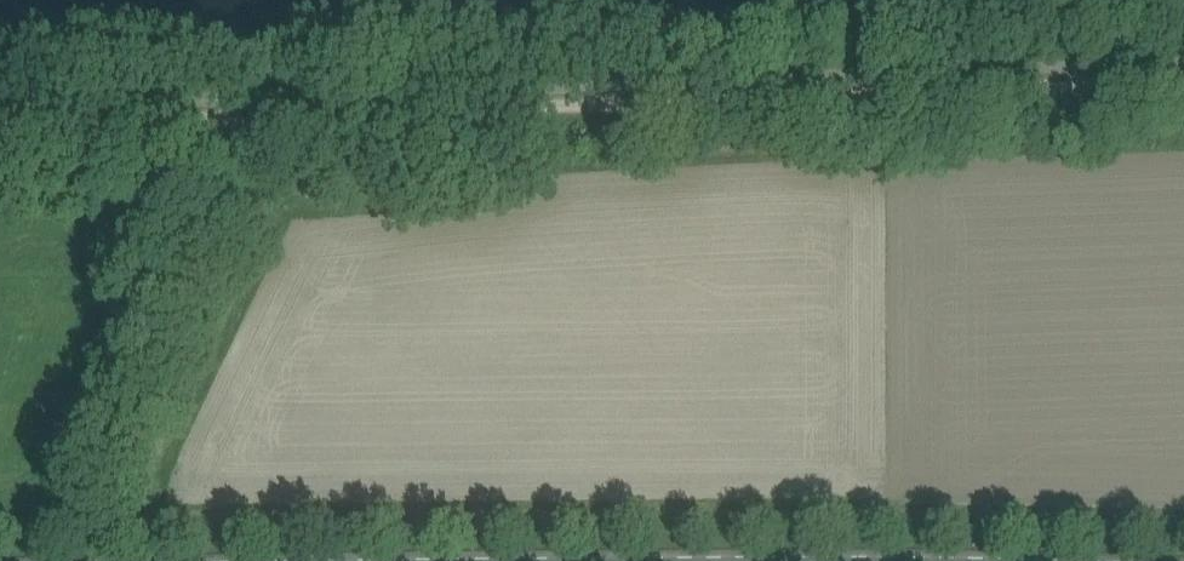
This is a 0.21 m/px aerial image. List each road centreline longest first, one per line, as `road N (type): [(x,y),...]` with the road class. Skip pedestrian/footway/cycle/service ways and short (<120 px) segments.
road 1 (track): [(1183,86),(0,130)]
road 2 (track): [(309,117),(348,144),(486,164)]

